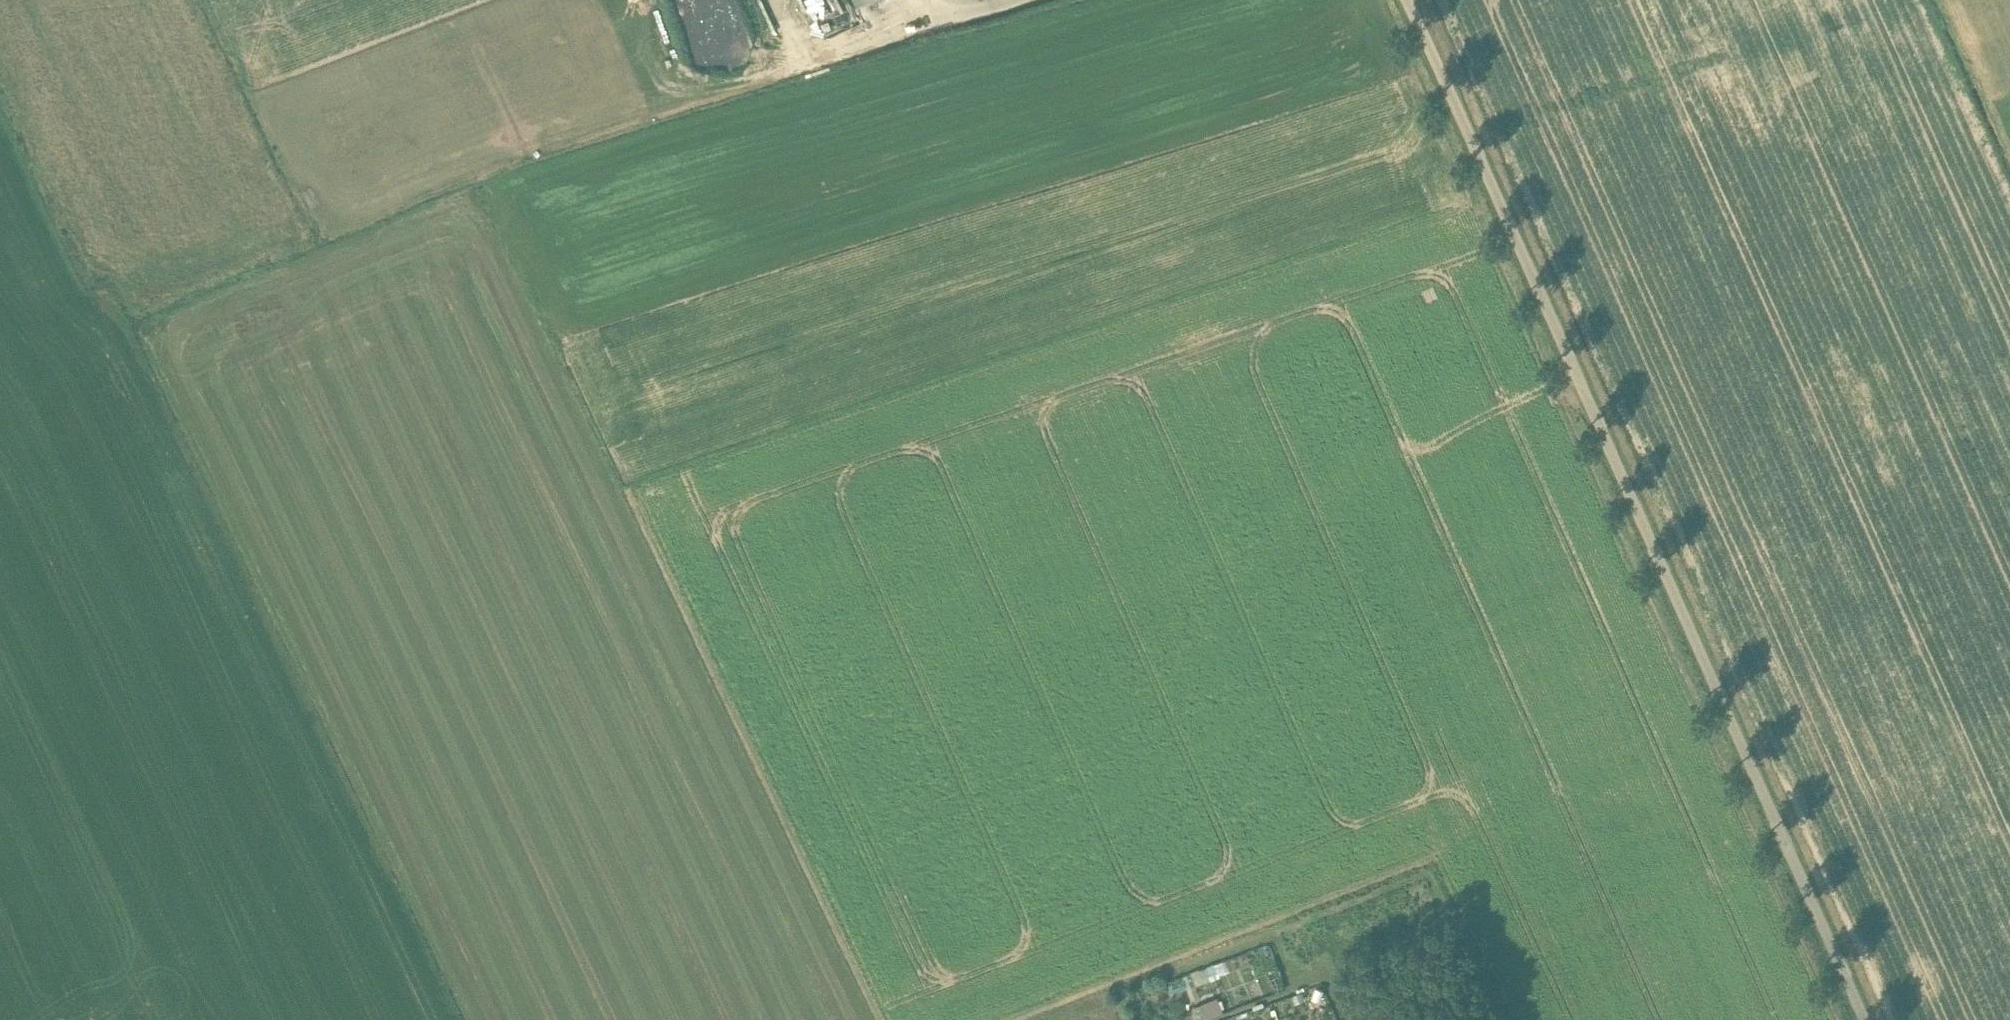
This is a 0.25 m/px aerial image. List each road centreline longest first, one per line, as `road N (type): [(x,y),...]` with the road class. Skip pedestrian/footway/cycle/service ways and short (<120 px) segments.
road 1 (unclassified): [(1860,1019),(1395,0)]

